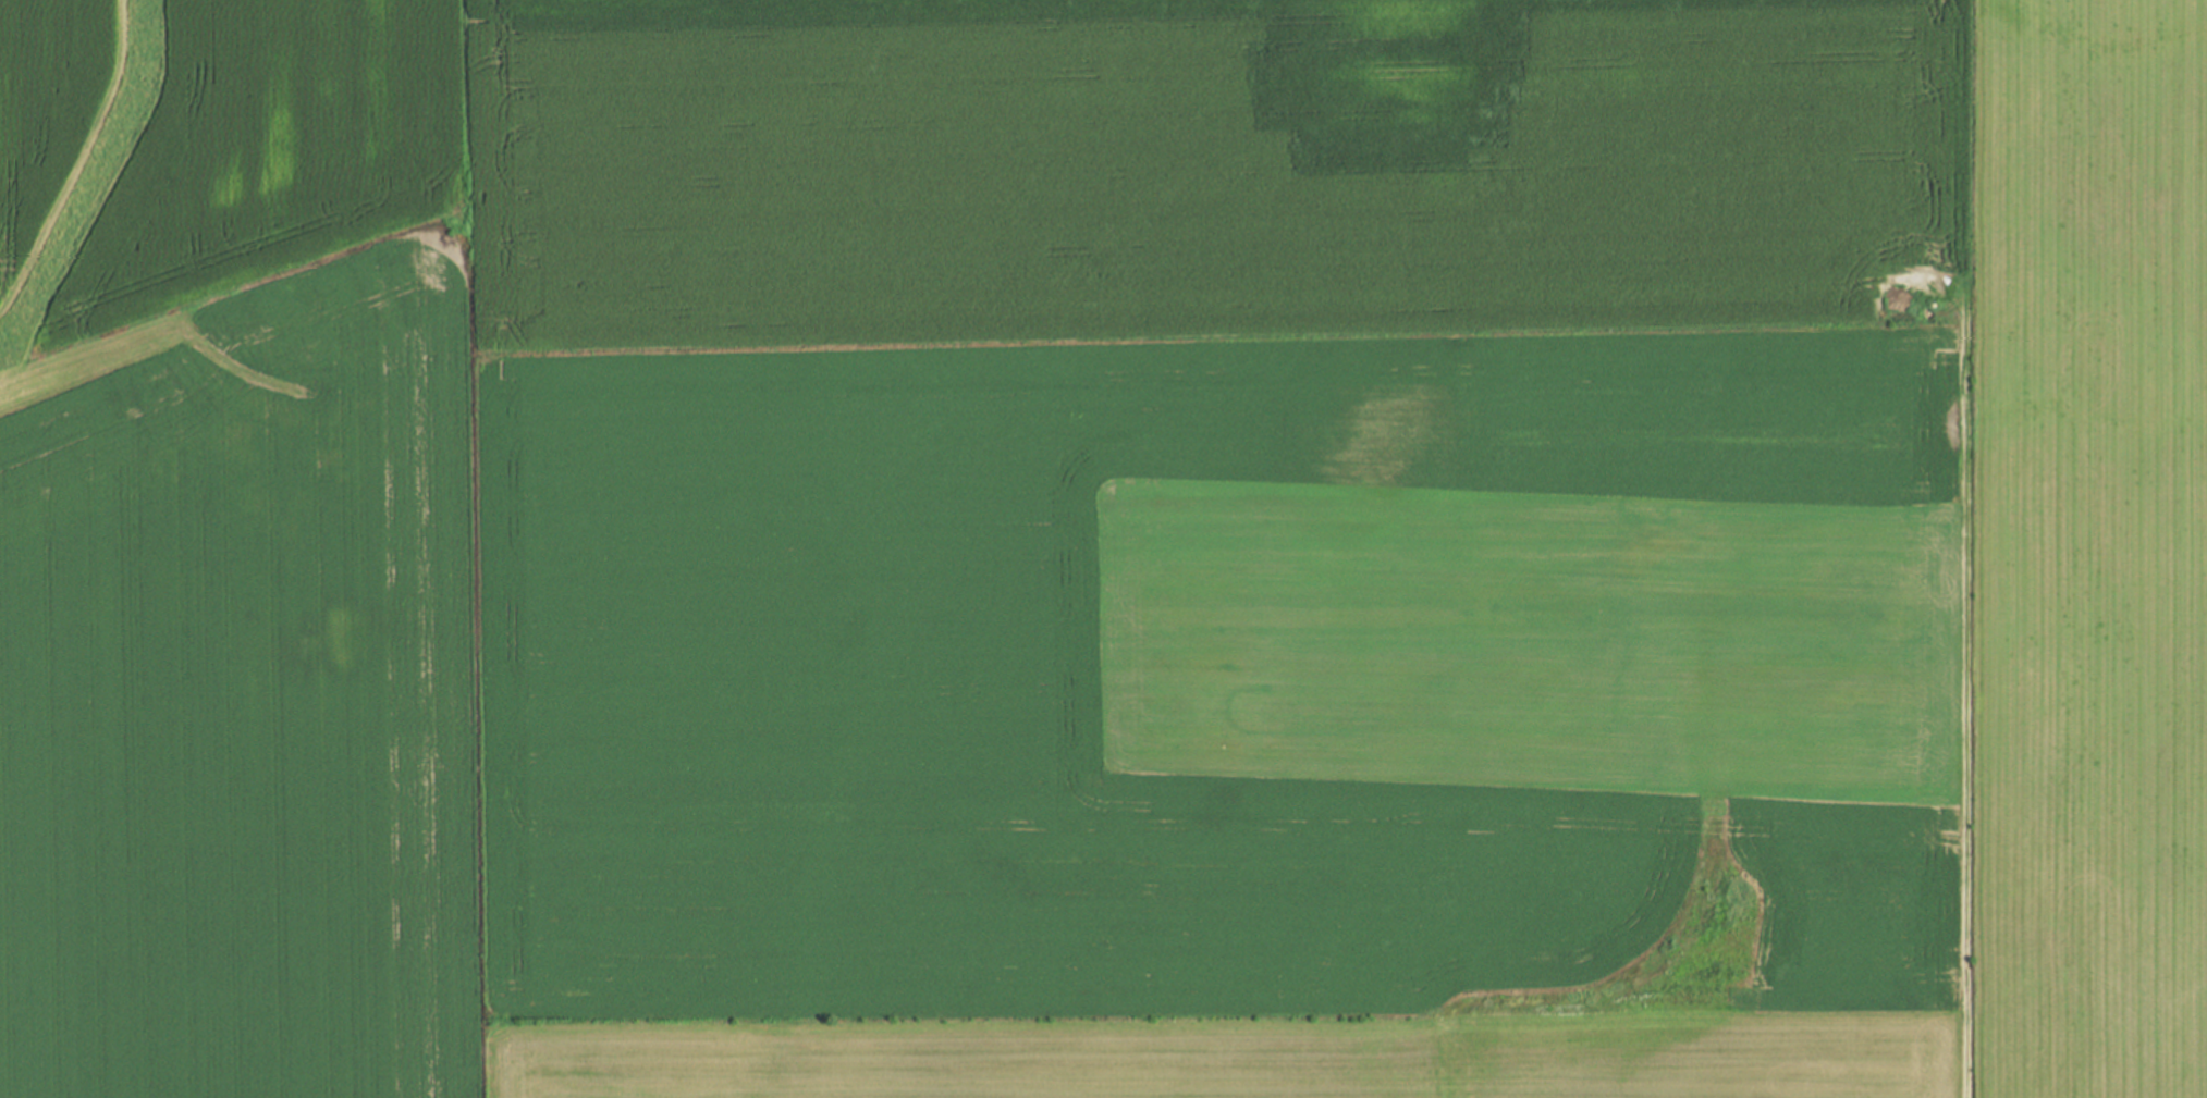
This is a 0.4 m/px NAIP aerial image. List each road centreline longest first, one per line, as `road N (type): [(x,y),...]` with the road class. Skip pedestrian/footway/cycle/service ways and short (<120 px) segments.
road 1 (track): [(1960,1097),(1965,314)]

